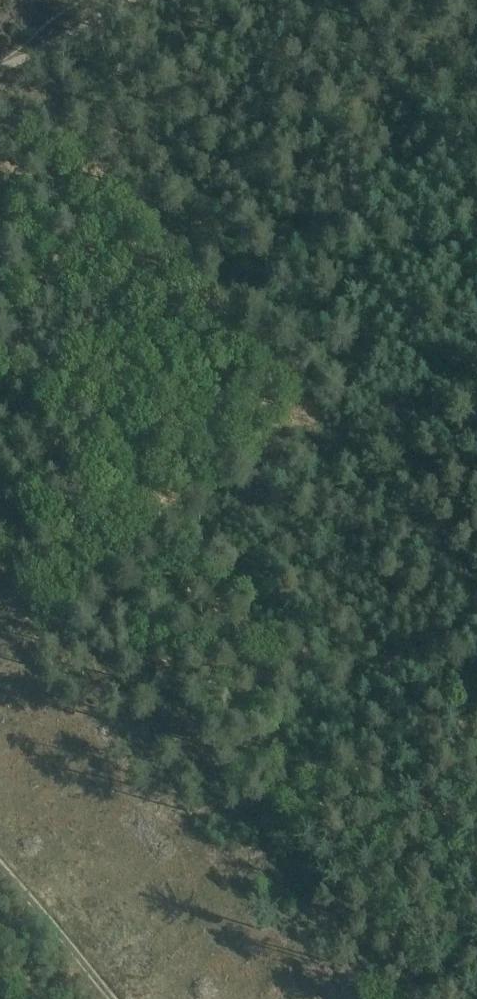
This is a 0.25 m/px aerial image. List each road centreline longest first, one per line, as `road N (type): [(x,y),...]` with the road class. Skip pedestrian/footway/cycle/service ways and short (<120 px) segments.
road 1 (track): [(115,998),(0,867)]
road 2 (track): [(129,0),(0,67)]

